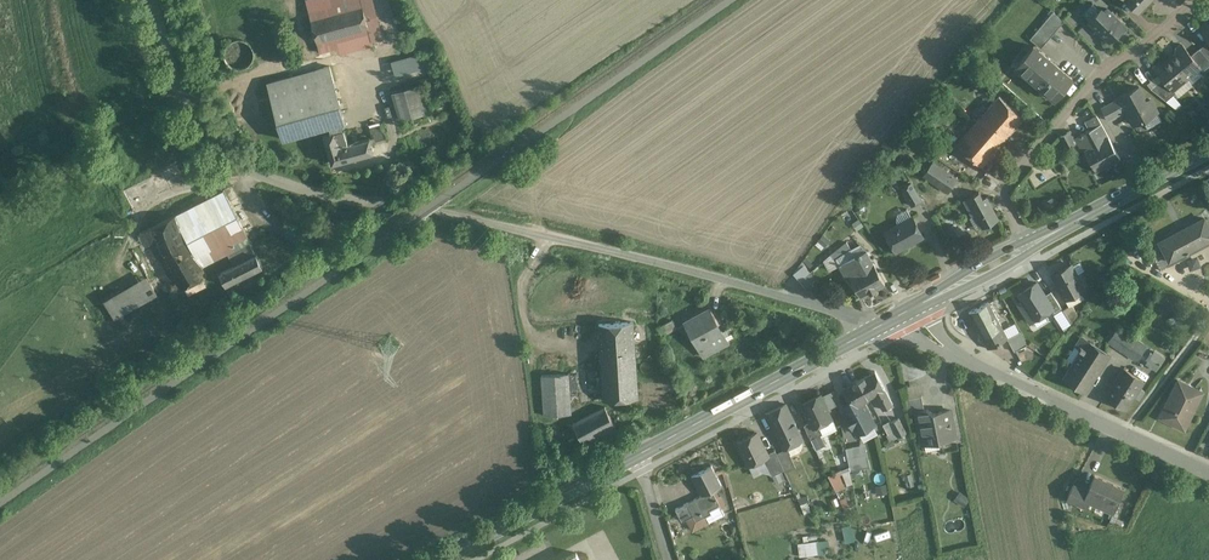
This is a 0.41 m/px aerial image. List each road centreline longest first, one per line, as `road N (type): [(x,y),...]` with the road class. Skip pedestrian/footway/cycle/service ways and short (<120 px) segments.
road 1 (unclassified): [(155,0),(175,86),(187,103),(256,170),(297,188),(734,282),(880,326)]
road 2 (residential): [(880,326),(913,328),(960,349),(1208,473)]
road 3 (residential): [(1033,246),(1008,194),(1014,179),(1107,68),(1199,0)]
road 4 (primary): [(880,326),(639,455)]
road 5 (primary): [(639,455),(440,559)]
road 6 (primary): [(1208,150),(1033,246)]
road 7 (track): [(175,86),(0,166)]
road 8 (primary): [(1033,246),(880,326)]
road 9 (track): [(187,103),(308,60)]

